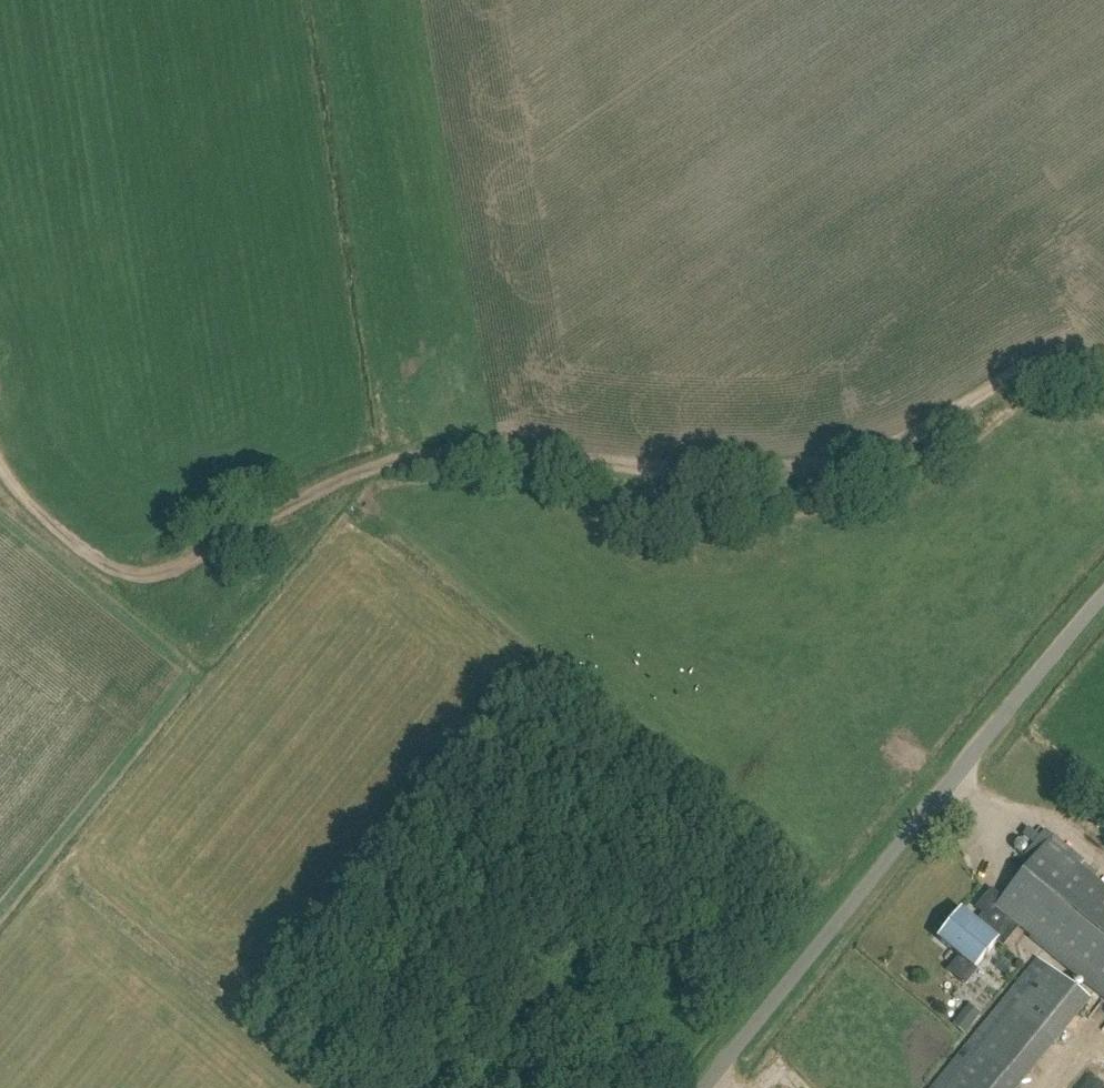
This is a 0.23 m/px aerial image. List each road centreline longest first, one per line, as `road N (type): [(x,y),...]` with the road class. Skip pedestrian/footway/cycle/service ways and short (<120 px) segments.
road 1 (track): [(1103,387),(1088,371),(1058,364),(1023,372),(894,452),(822,471),(663,477),(442,459),(380,469),(319,489),(163,574),(129,576),(101,566),(0,475)]
road 2 (unclassified): [(705,1087),(1103,597)]

